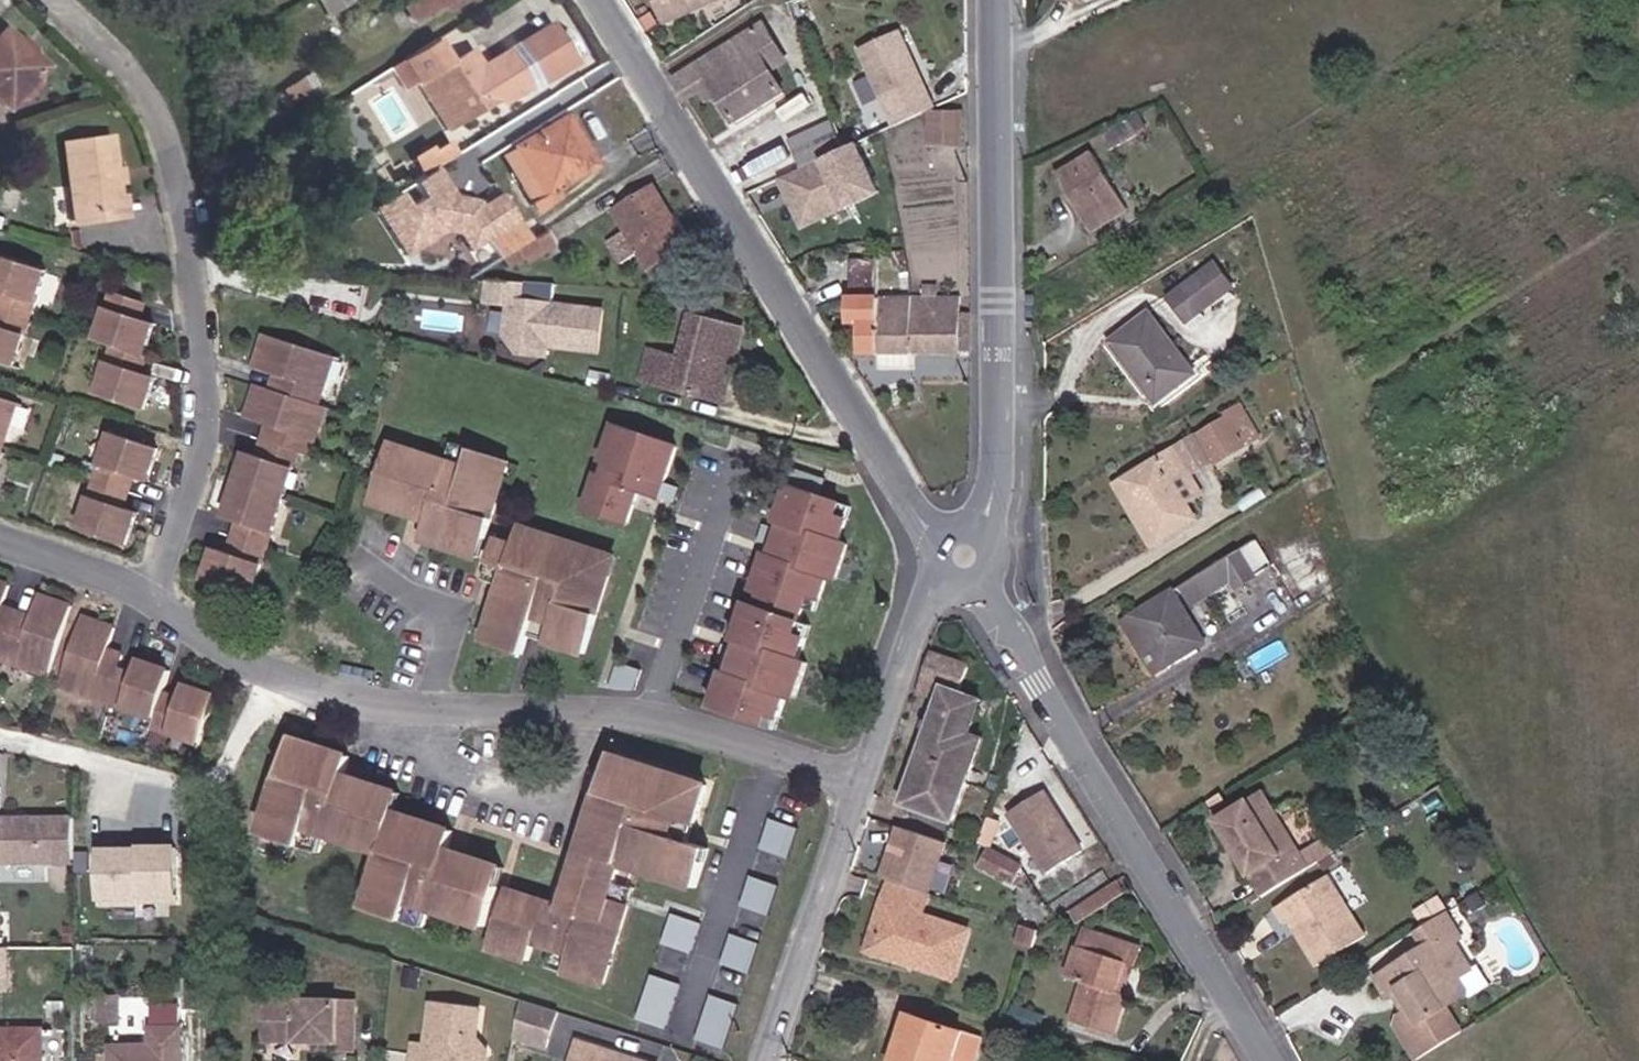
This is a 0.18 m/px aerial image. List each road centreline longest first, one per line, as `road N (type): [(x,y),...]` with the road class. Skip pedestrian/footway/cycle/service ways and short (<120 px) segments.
road 1 (tertiary): [(965,556),(927,529),(602,0)]
road 2 (residential): [(148,600),(198,455),(204,394),(178,181),(157,117),(110,51),(54,0)]
road 3 (tertiary): [(965,556),(1273,1060)]
road 4 (tertiary): [(965,556),(988,517),(997,454),(993,0)]
road 5 (residential): [(656,713),(372,715),(148,600)]
road 6 (unclassified): [(768,1060),(864,780)]
road 7 (residential): [(656,713),(734,457)]
road 8 (unclassified): [(864,780),(921,613),(965,556)]
road 9 (residential): [(864,780),(656,713)]
road 10 (residential): [(148,600),(0,537)]

